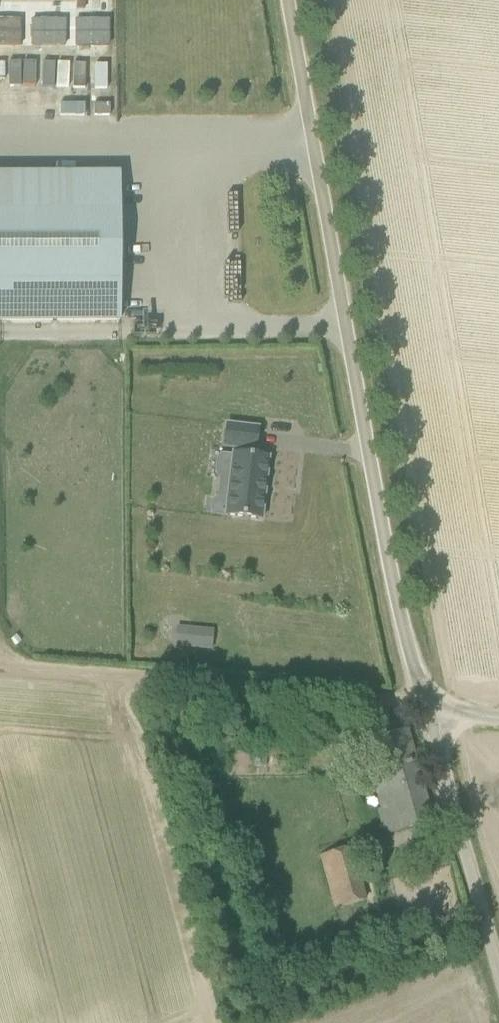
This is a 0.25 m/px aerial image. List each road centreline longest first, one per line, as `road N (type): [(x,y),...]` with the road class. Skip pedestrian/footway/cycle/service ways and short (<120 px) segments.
road 1 (unclassified): [(423,710),(289,0)]
road 2 (track): [(0,669),(423,710)]
road 3 (unclassified): [(498,972),(423,710)]

